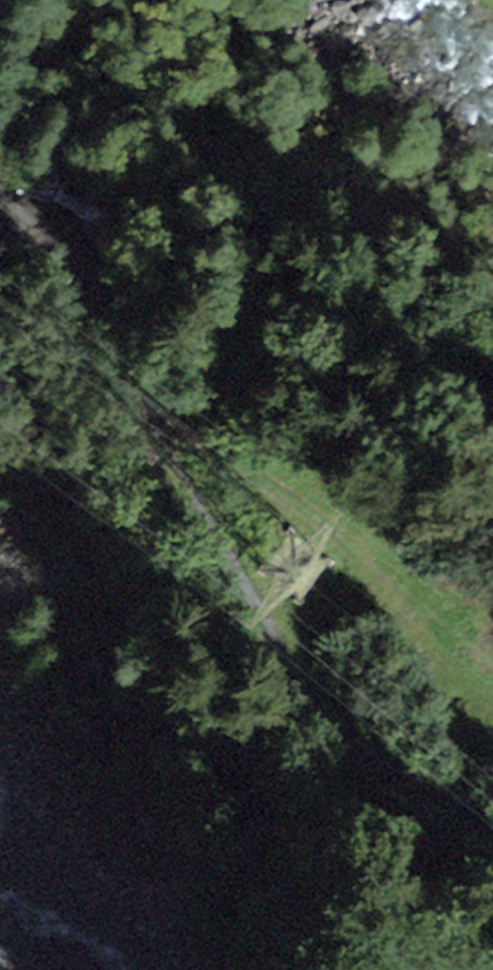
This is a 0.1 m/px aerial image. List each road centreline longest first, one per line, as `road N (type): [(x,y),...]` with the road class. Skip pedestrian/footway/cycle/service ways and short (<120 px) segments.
road 1 (track): [(492,831),(347,749),(272,648),(132,396),(37,199),(0,179)]
road 2 (track): [(492,696),(277,492),(132,396)]

